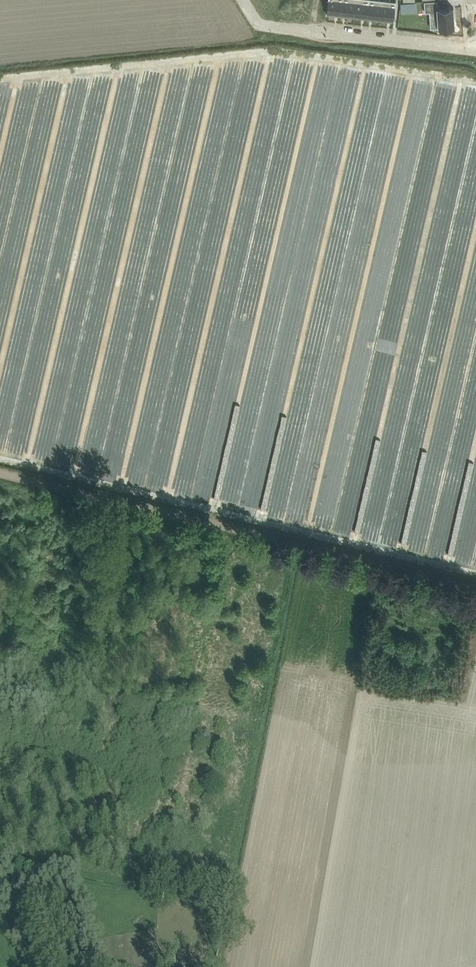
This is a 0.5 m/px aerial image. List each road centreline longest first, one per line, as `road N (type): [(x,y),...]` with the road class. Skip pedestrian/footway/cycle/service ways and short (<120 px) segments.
road 1 (track): [(0,476),(475,591)]
road 2 (residential): [(475,47),(259,24),(244,0)]

